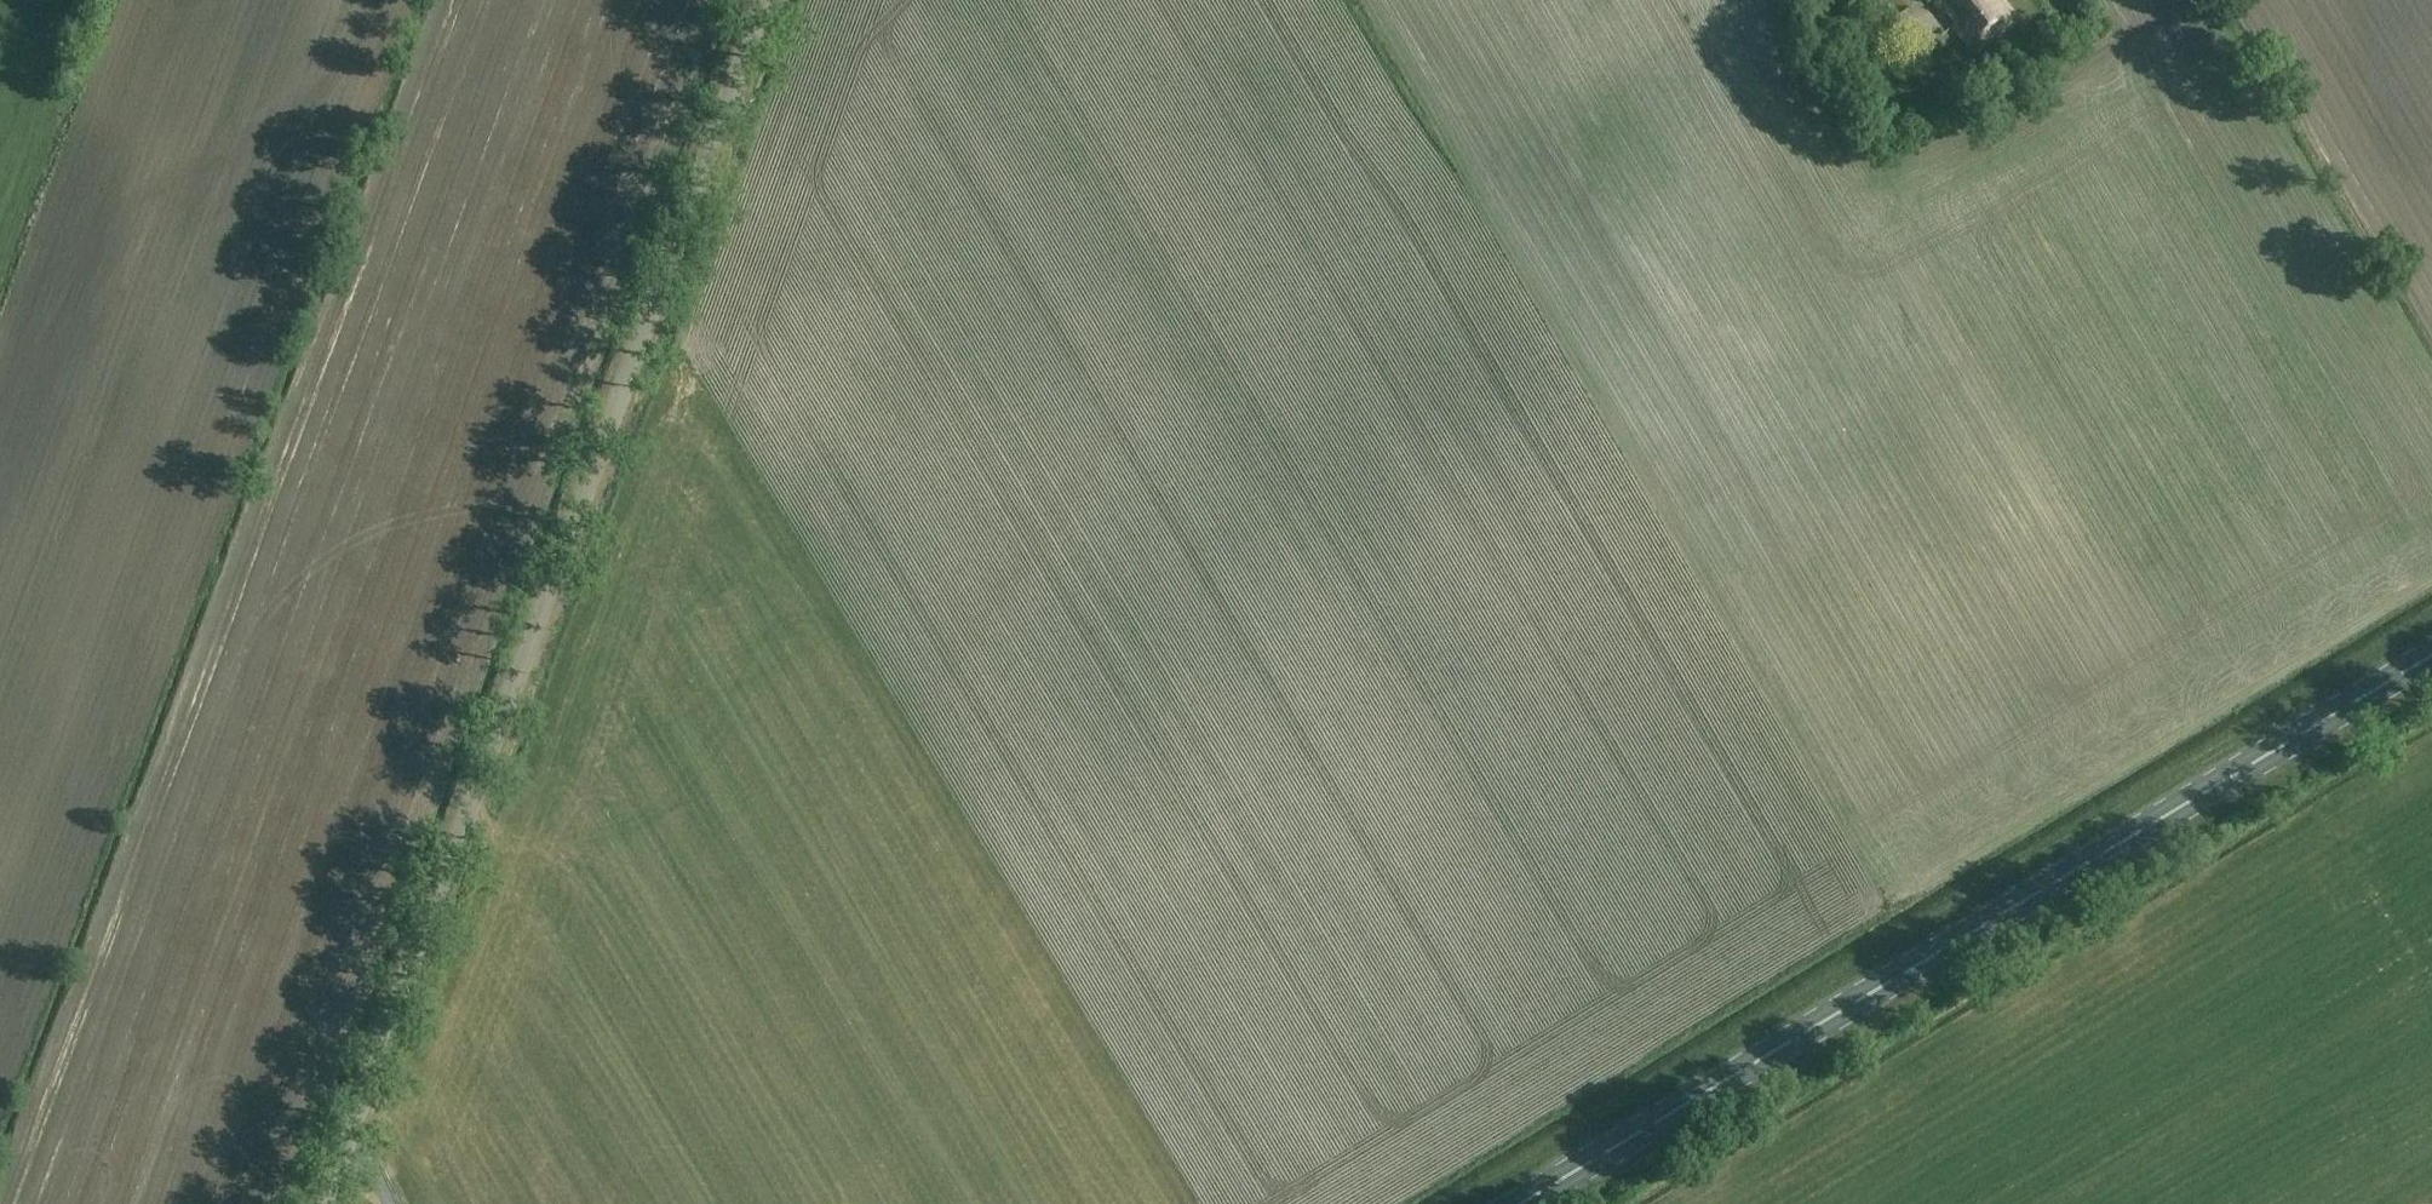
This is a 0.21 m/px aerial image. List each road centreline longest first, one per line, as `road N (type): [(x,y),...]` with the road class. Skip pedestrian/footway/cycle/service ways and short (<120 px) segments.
road 1 (unclassified): [(320,1203),(762,0)]
road 2 (primary): [(1519,1203),(2431,655)]

